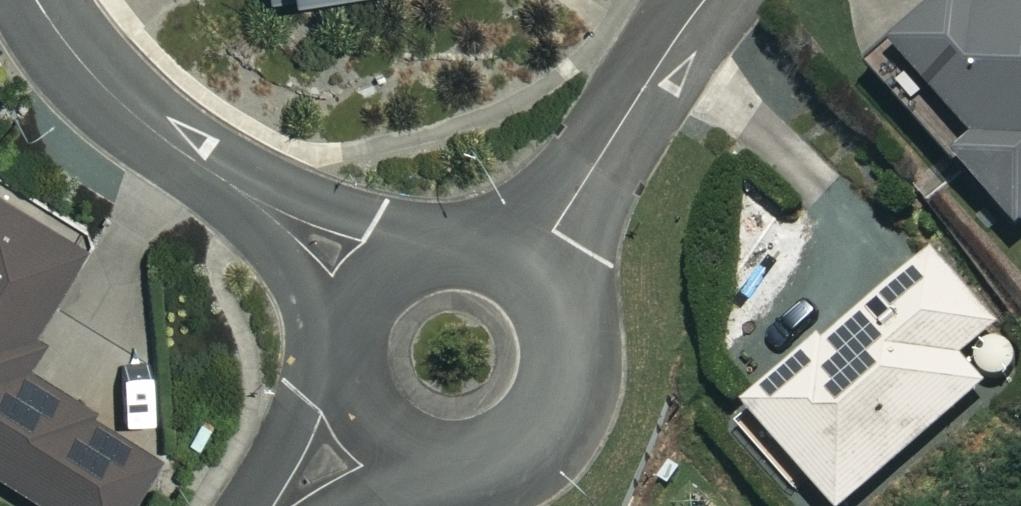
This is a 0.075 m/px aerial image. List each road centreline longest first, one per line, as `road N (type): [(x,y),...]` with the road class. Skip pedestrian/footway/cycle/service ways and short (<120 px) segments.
road 1 (residential): [(377,281),(154,134),(84,66),(36,0)]
road 2 (residential): [(525,273),(559,333),(549,401),(528,428),(465,457),(430,454),(372,417)]
road 3 (residential): [(705,0),(525,273)]
road 4 (residential): [(377,281),(403,260),(466,247),(525,273)]
road 5 (residential): [(372,417),(350,363),(360,305),(377,281)]
road 6 (residential): [(288,505),(372,417)]

